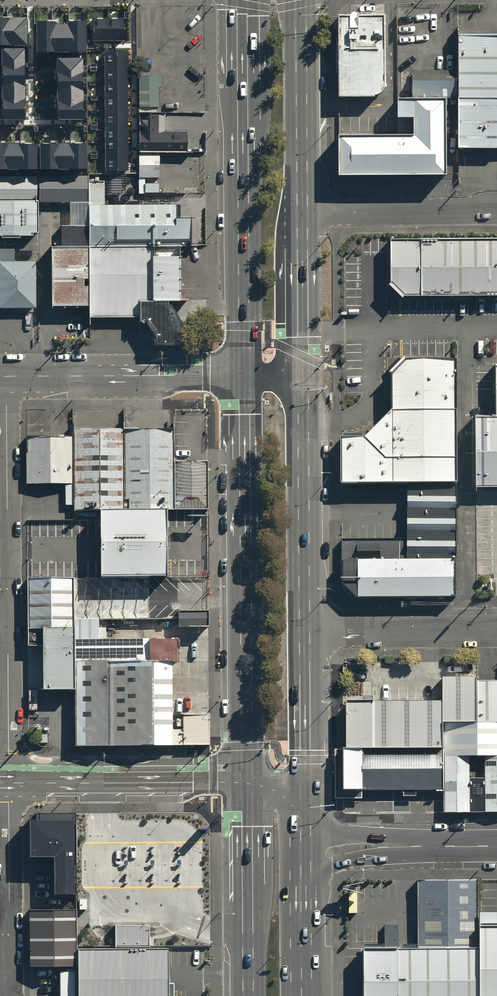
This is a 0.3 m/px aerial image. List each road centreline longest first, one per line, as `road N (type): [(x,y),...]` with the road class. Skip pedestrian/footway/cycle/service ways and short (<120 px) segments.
road 1 (primary): [(247,778),(244,374)]
road 2 (unclassified): [(7,376),(8,780)]
road 3 (primary): [(244,374),(241,0)]
road 4 (primary): [(303,374),(304,626)]
road 5 (secondary): [(8,780),(247,778)]
road 6 (unclassified): [(7,376),(244,374)]
road 7 (primary): [(249,995),(247,778)]
road 8 (unclassified): [(8,780),(9,995)]
road 9 (primary): [(301,0),(302,213)]
road 10 (residential): [(302,213),(496,212)]
road 11 (unclassified): [(304,626),(496,626)]
road 12 (tertiary): [(305,845),(496,844)]
road 13 (primary): [(302,213),(303,374)]
road 14 (primary): [(304,626),(305,777)]
road 15 (primary): [(305,845),(306,995)]

